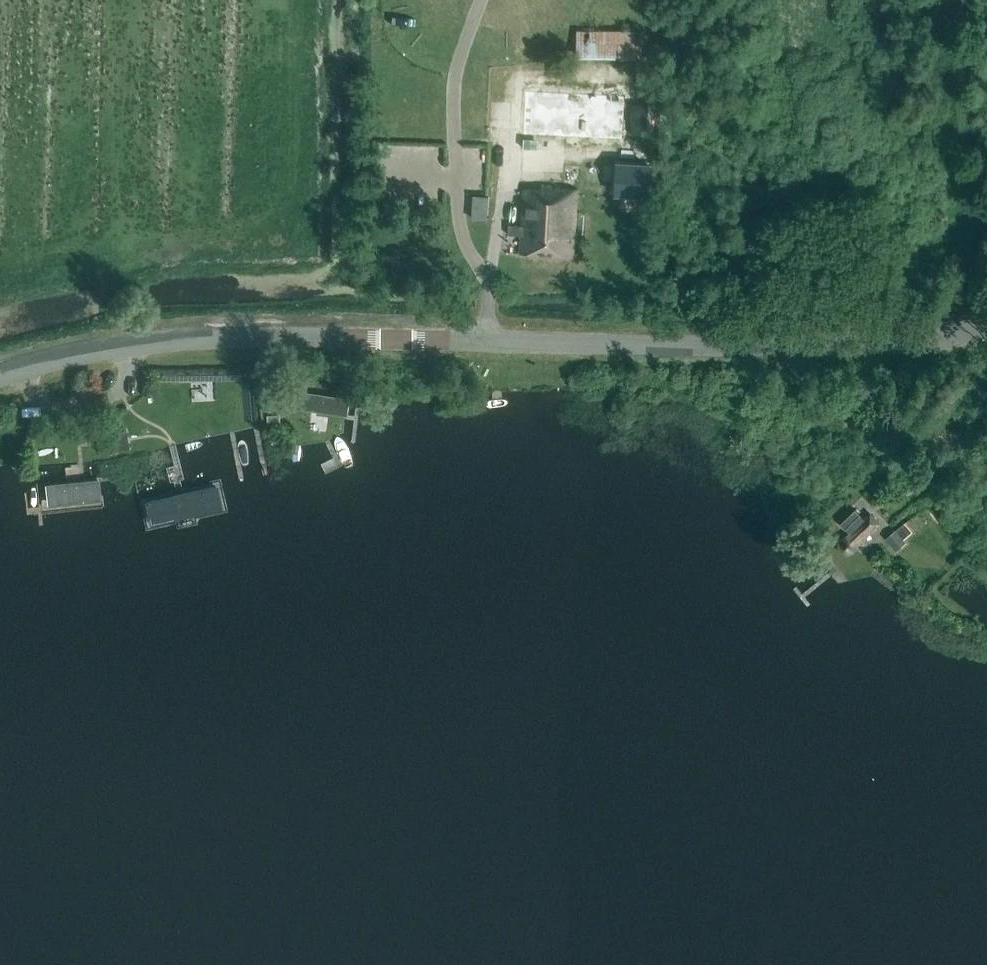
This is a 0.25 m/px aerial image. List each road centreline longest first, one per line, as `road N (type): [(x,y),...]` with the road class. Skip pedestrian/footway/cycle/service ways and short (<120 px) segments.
road 1 (unclassified): [(0,378),(189,339),(804,348),(986,330)]

